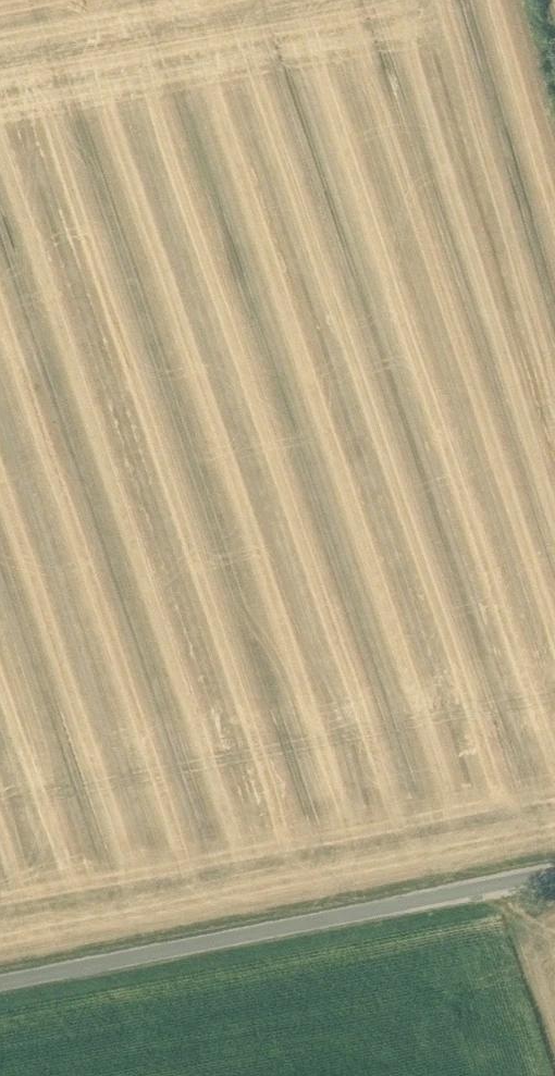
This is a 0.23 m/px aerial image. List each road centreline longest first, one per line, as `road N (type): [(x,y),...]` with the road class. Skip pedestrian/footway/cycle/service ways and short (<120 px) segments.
road 1 (unclassified): [(554,872),(0,983)]

